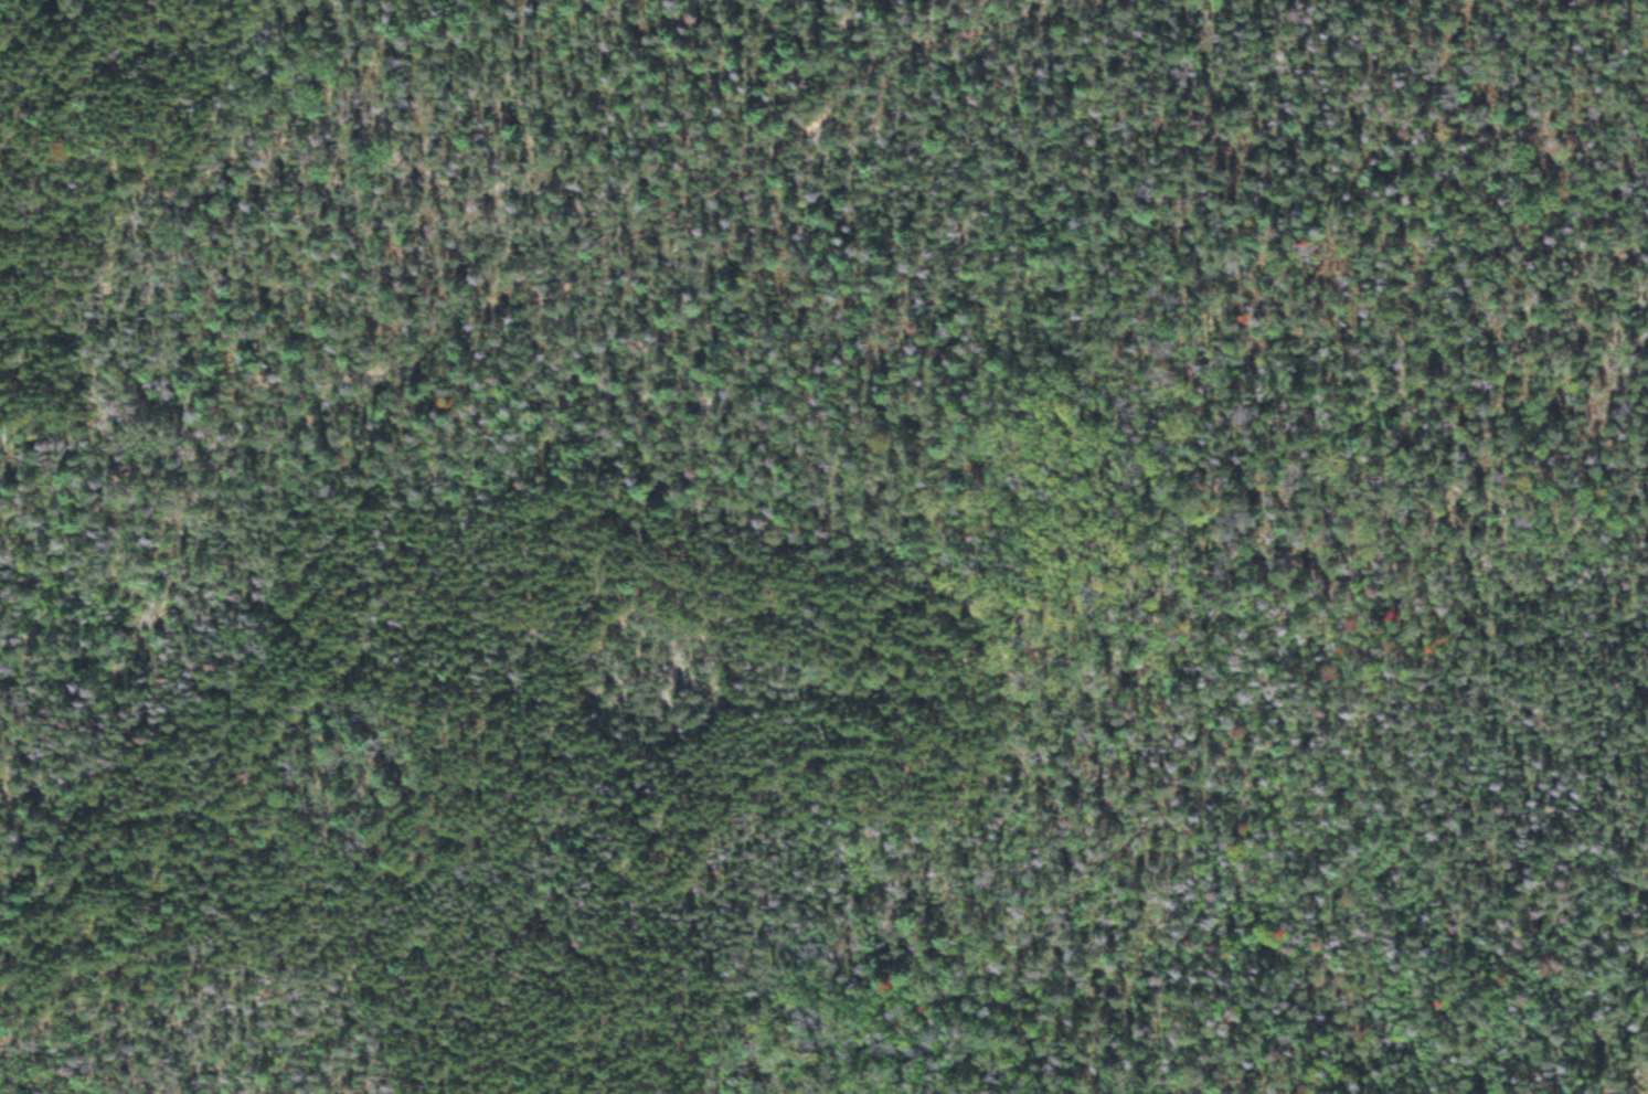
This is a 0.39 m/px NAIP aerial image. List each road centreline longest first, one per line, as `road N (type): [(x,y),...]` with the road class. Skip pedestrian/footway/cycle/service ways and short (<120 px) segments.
road 1 (track): [(0,780),(57,609),(404,442),(477,355),(586,282),(884,49),(1084,0)]

